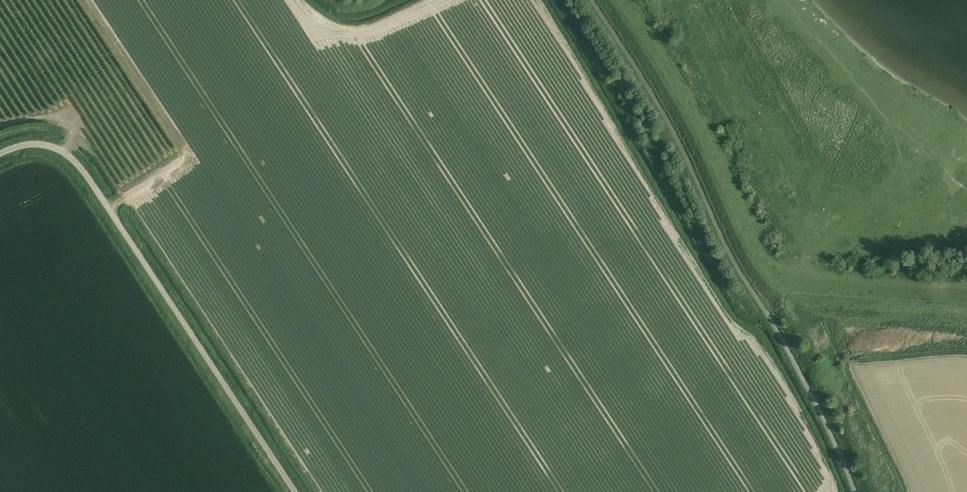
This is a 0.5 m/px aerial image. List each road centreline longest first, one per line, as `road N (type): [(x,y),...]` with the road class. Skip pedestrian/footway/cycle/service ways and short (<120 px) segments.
road 1 (unclassified): [(590,0),(666,118),(856,491)]
road 2 (unclassified): [(295,491),(77,163),(43,144),(0,153)]

